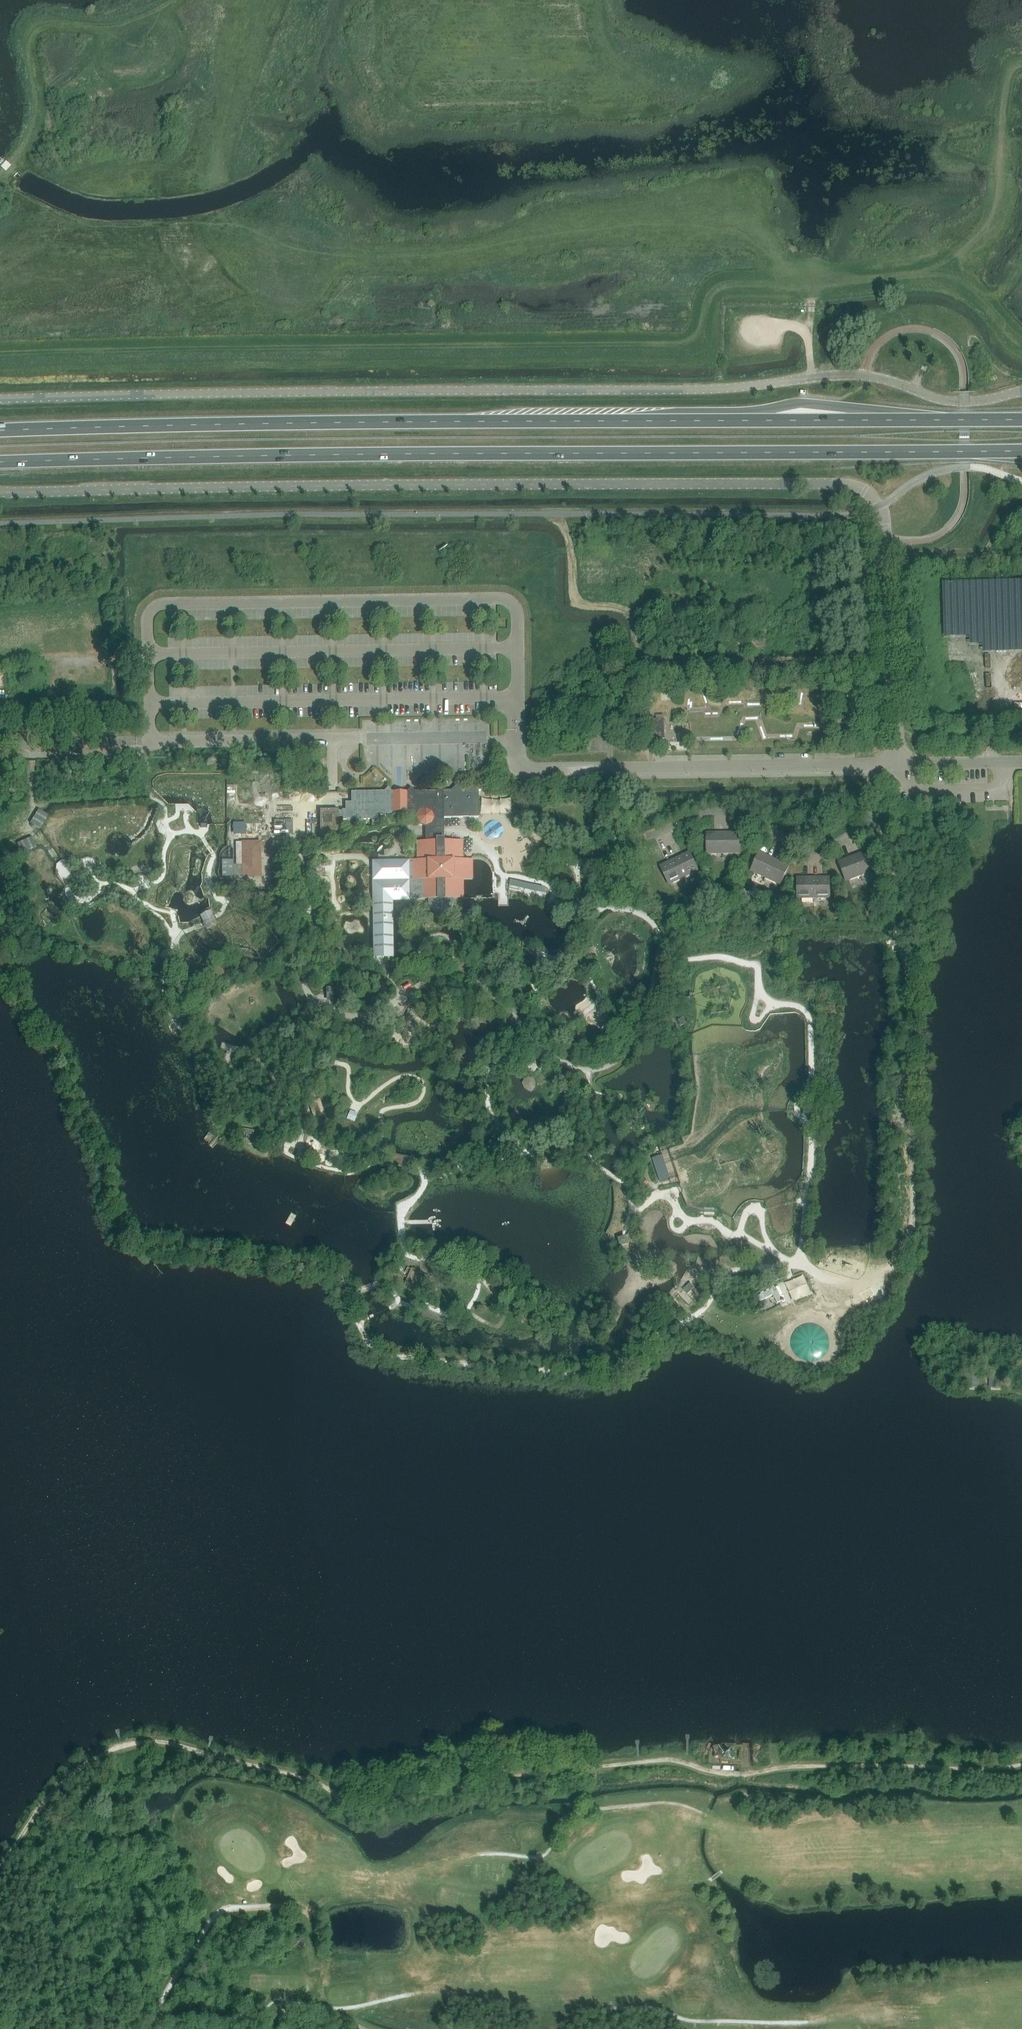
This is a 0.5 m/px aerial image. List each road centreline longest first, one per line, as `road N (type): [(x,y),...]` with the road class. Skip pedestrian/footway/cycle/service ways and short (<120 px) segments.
road 1 (unclassified): [(0,399),(680,390),(856,375),(950,402),(1021,391)]
road 2 (trunk): [(0,462),(1021,450)]
road 3 (trunk): [(1021,420),(0,431)]
road 4 (unclassified): [(0,492),(788,483),(854,486),(879,506)]
road 5 (unclassified): [(516,730),(518,760),(533,770),(872,763)]
road 6 (track): [(904,921),(912,1216),(902,1252),(887,1268)]
road 7 (unclassified): [(901,764),(879,506)]
road 8 (track): [(151,2019),(330,2010),(407,1996)]
road 9 (track): [(478,1854),(540,1857),(559,1822),(589,1811),(673,1803),(707,1815)]
road 10 (residential): [(649,836),(718,811),(742,812),(823,848),(879,824)]
road 11 (track): [(145,2028),(215,1917),(298,1904)]
road 12 (track): [(612,2008),(652,2008),(697,2022),(807,2023)]
road 13 (track): [(149,655),(0,655)]
road 14 (unclassified): [(0,743),(136,742)]
road 15 (unclassified): [(1021,762),(901,764)]

